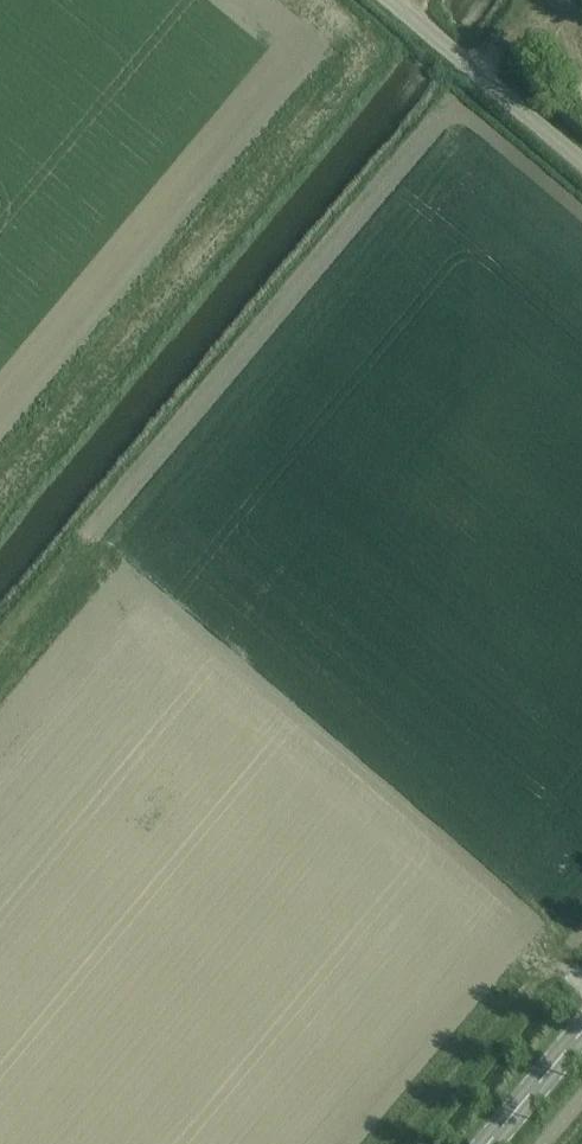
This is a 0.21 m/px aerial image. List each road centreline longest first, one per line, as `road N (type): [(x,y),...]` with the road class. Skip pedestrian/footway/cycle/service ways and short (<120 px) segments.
road 1 (unclassified): [(581,163),(388,0)]
road 2 (tertiary): [(487,1143),(581,1031)]

